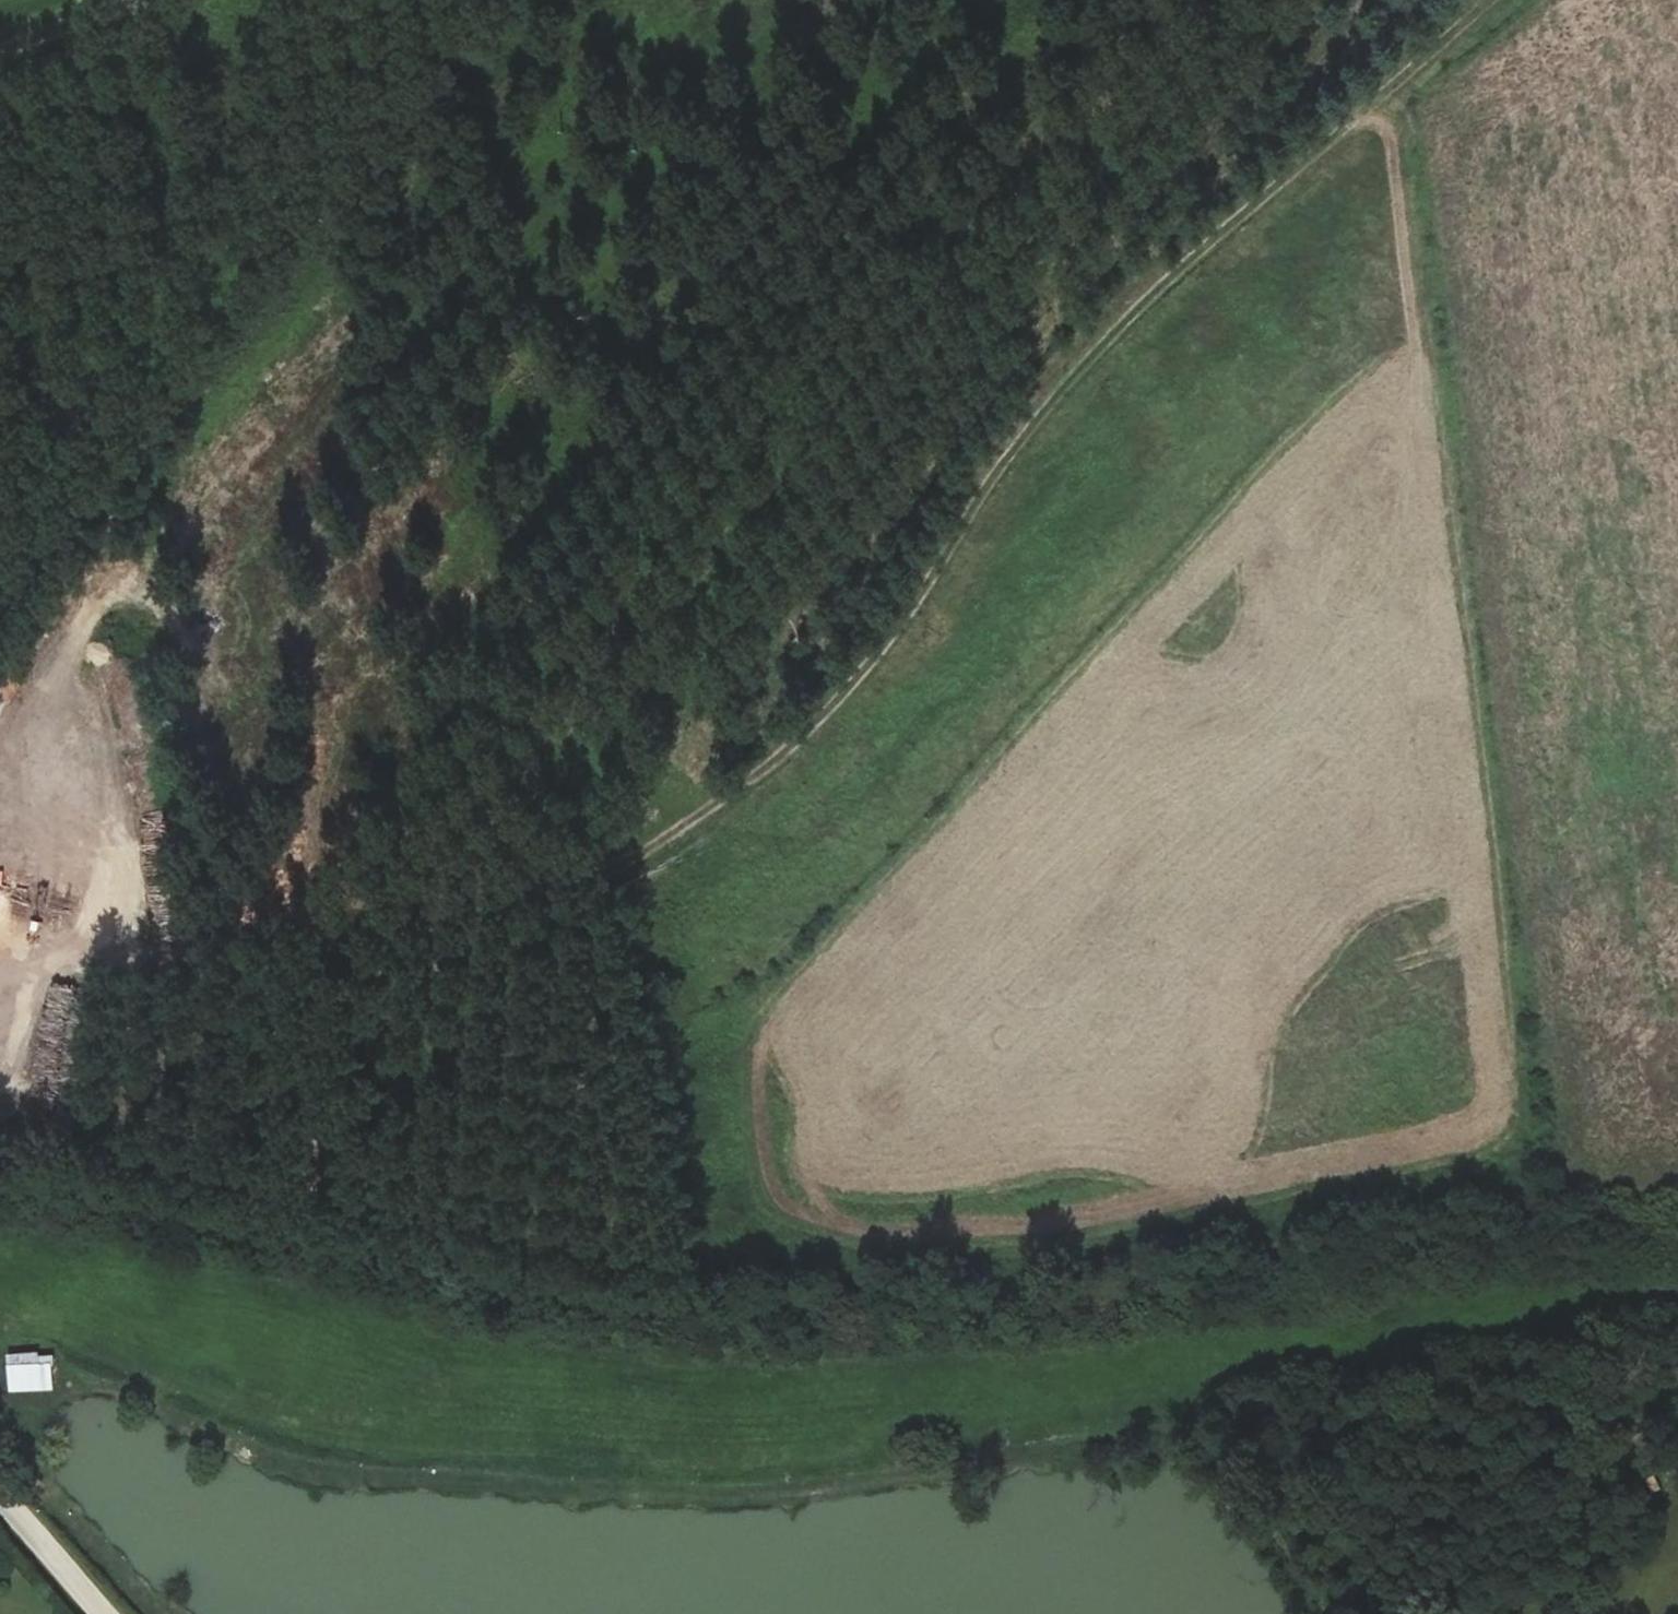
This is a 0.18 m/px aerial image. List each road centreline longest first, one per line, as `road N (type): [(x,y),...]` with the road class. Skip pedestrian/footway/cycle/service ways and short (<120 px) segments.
road 1 (track): [(1496,0),(1230,224),(1099,348),(1027,430),(914,605),(819,717),(758,770),(608,869),(444,928),(0,979)]
road 2 (unclassified): [(108,1613),(0,1485)]

